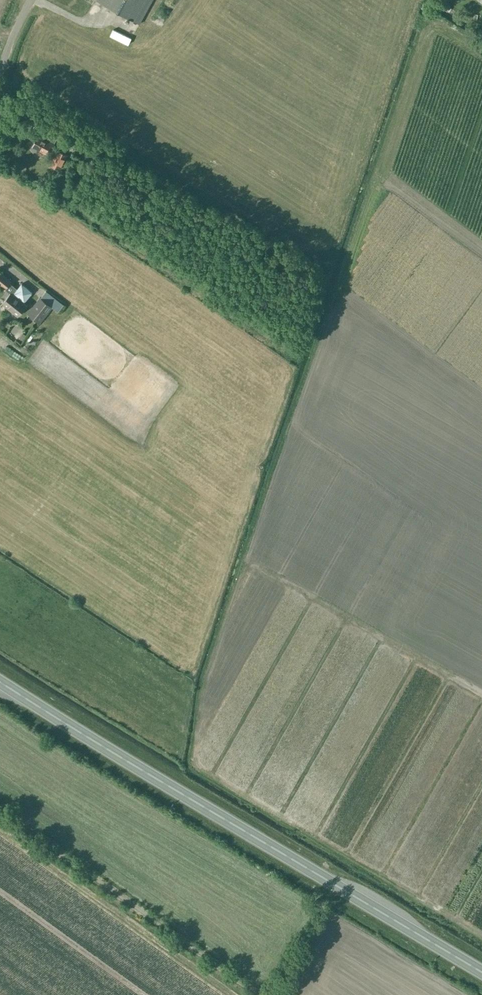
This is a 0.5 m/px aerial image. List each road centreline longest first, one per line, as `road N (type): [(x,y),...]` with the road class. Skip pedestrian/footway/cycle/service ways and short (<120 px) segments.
road 1 (trunk): [(481,972),(0,681)]

